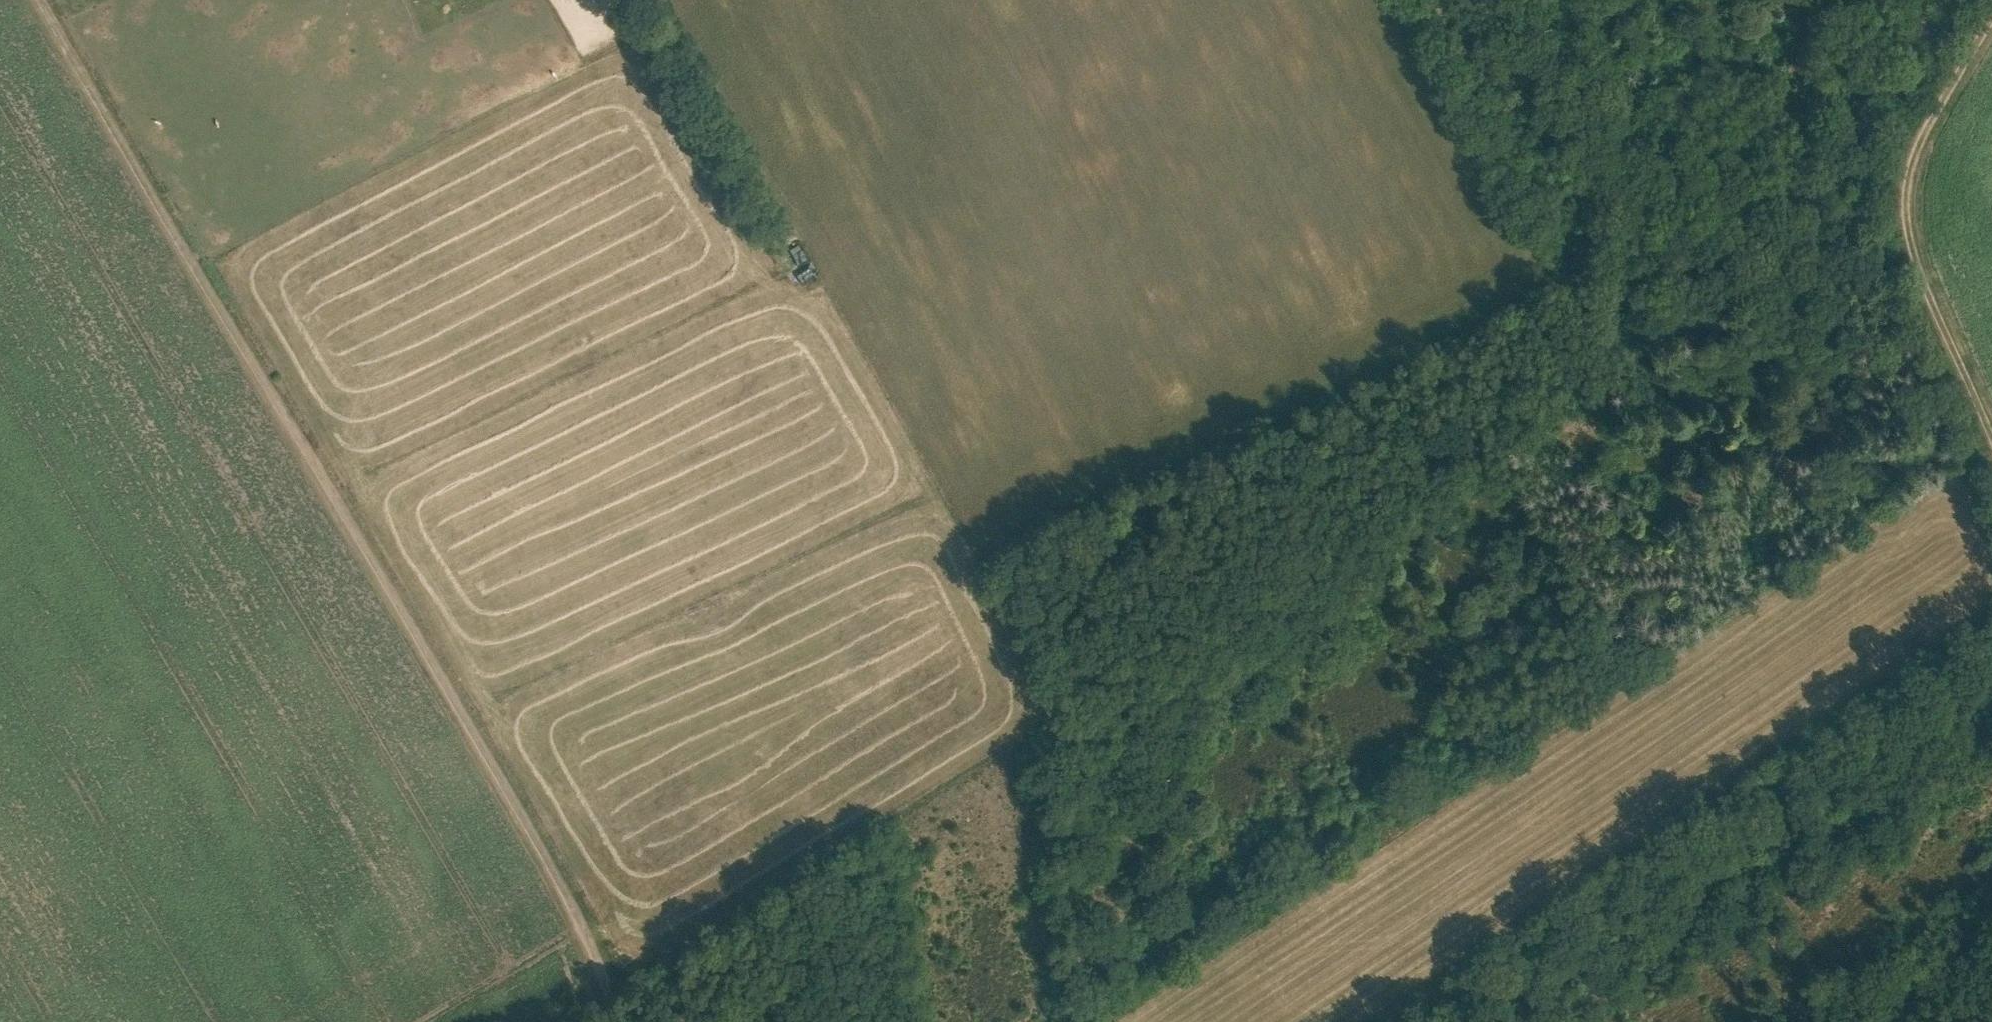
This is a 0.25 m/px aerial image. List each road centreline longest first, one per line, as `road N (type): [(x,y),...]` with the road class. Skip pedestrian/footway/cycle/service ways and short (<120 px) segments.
road 1 (track): [(616,1021),(600,957),(574,904),(43,0)]
road 2 (track): [(1991,449),(1921,285),(1903,211),(1924,130),(1991,13)]
road 3 (track): [(1809,1021),(1852,982),(1991,884)]

